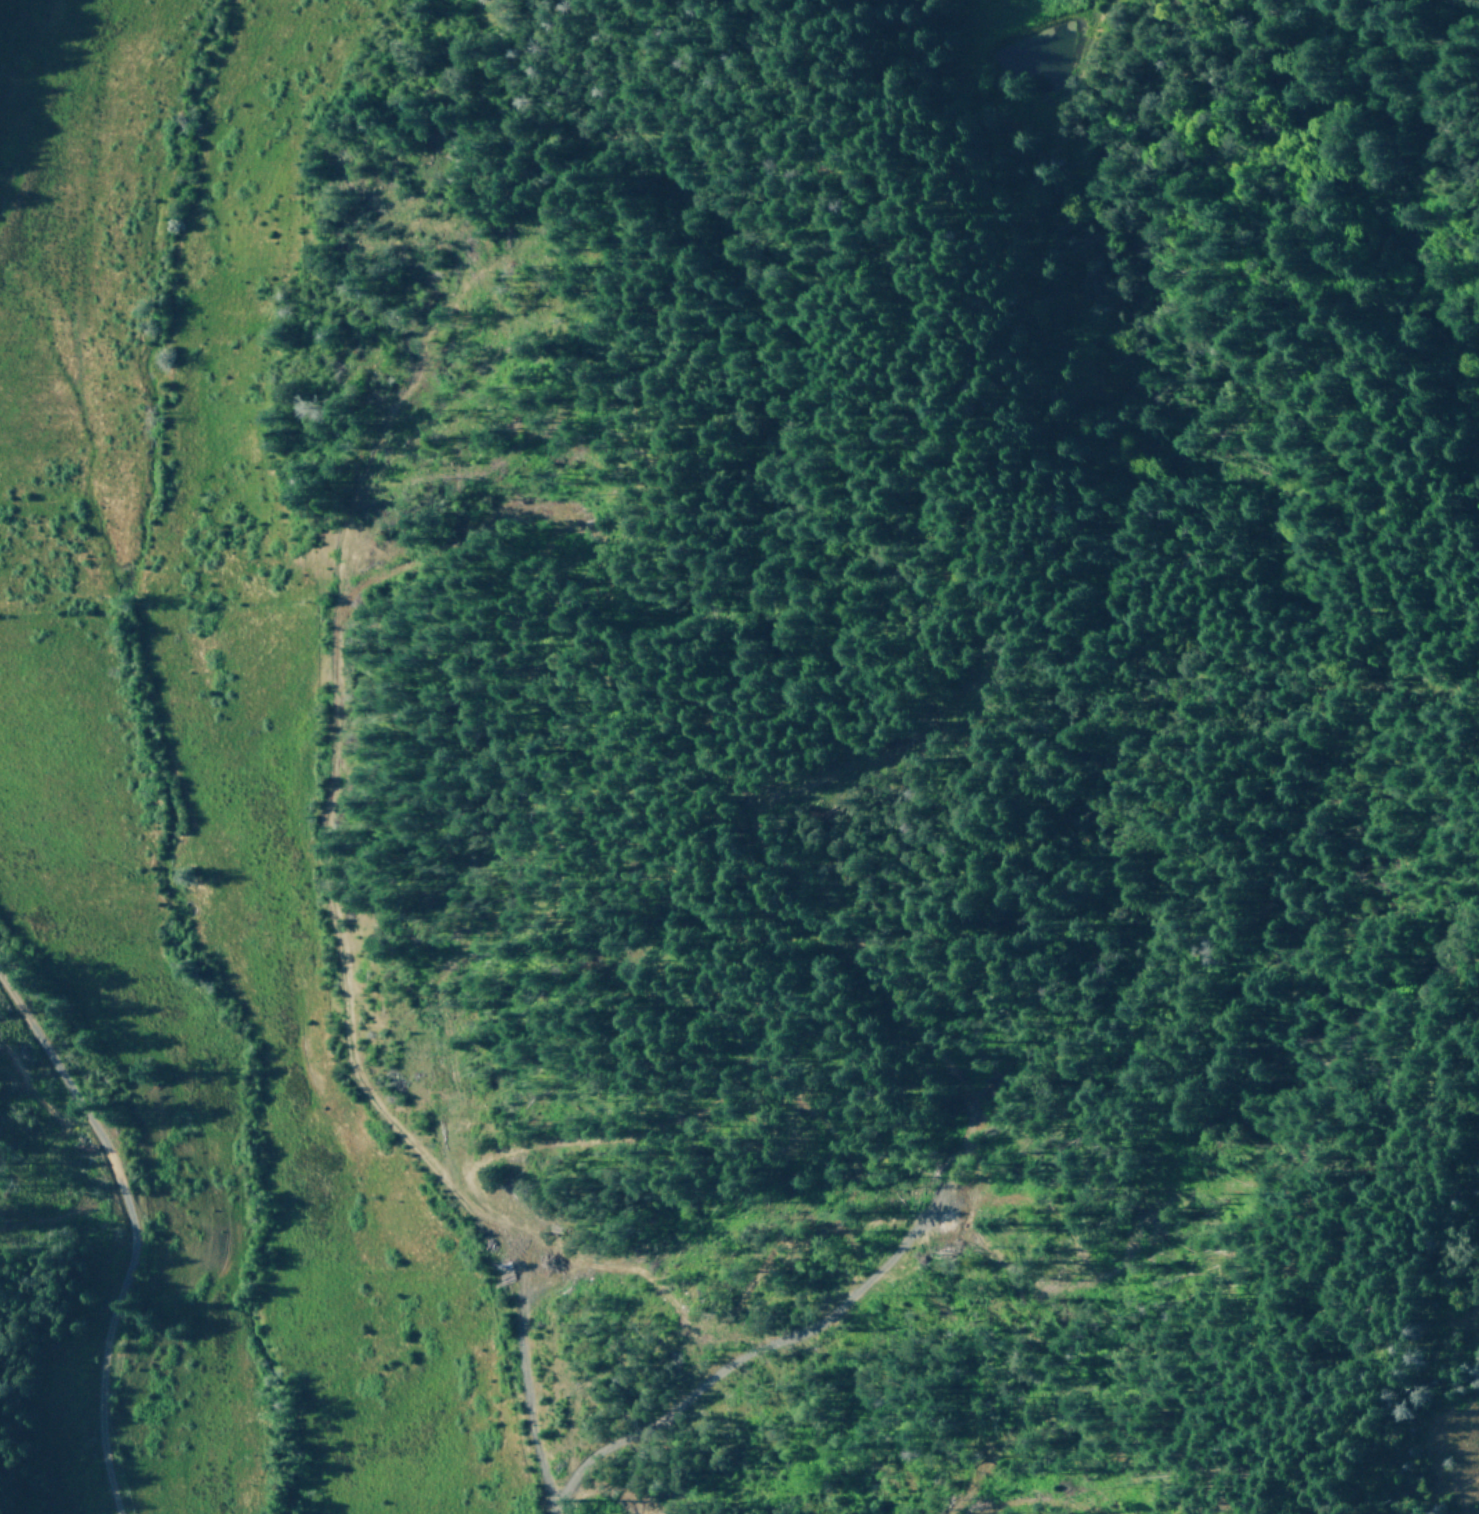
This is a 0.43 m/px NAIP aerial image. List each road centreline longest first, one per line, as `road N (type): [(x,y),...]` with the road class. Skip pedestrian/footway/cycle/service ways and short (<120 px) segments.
road 1 (residential): [(0,983),(71,1054),(135,1148),(141,1231),(100,1330),(83,1513)]
road 2 (residential): [(0,152),(12,0)]

